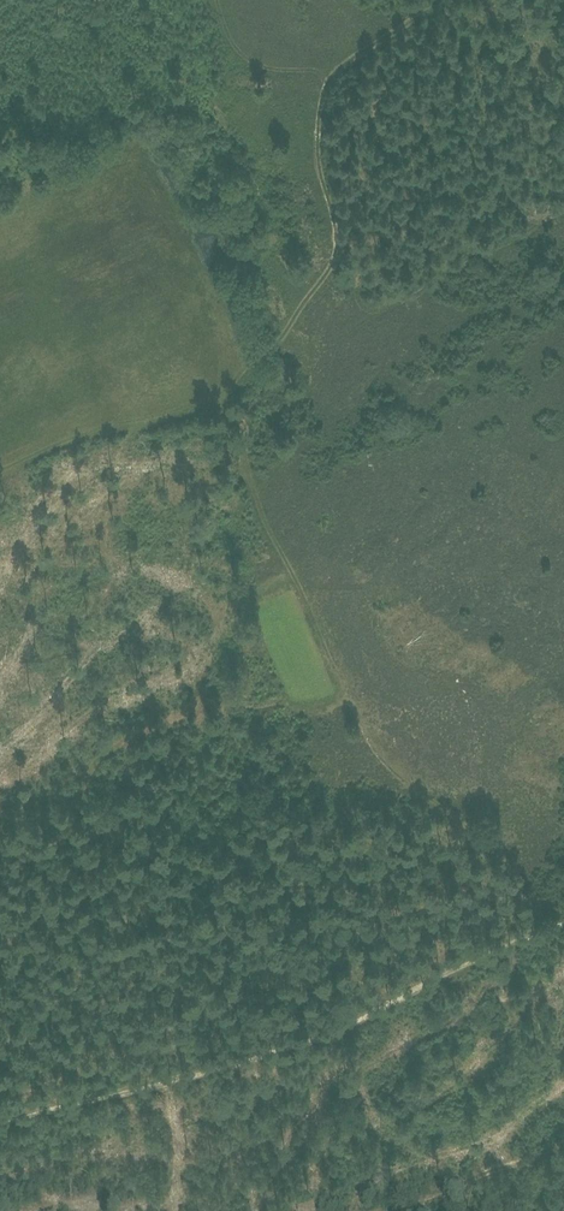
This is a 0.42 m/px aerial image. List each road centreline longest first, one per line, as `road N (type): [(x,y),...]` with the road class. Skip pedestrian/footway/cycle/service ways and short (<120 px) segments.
road 1 (track): [(0,1107),(273,1047),(563,919)]

